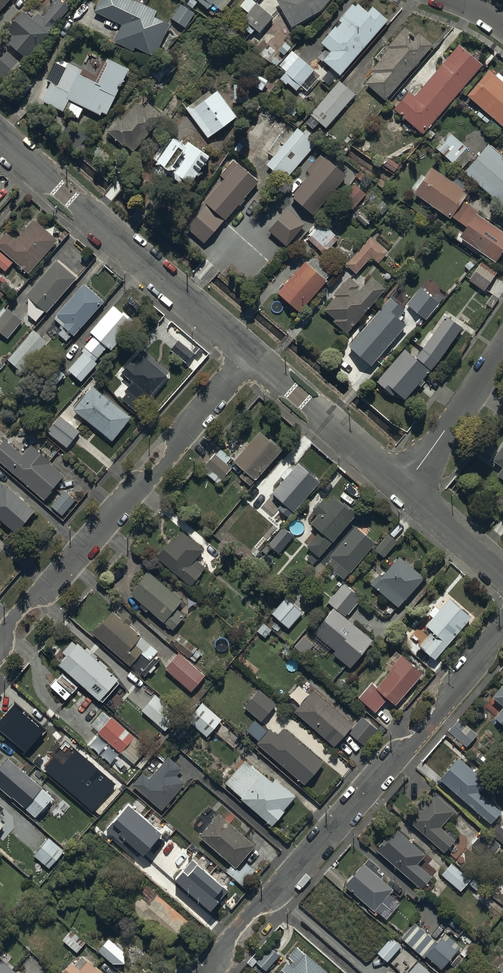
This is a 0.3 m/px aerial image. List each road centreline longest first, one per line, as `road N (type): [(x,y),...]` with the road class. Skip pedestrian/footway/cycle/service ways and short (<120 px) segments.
road 1 (residential): [(206,972),(242,921),(429,728),(502,628)]
road 2 (residential): [(0,634),(165,464),(250,354)]
road 3 (tertiary): [(0,139),(250,354)]
road 4 (tertiary): [(250,354),(407,490)]
road 5 (residential): [(407,490),(502,348)]
road 6 (tertiary): [(407,490),(502,574)]

